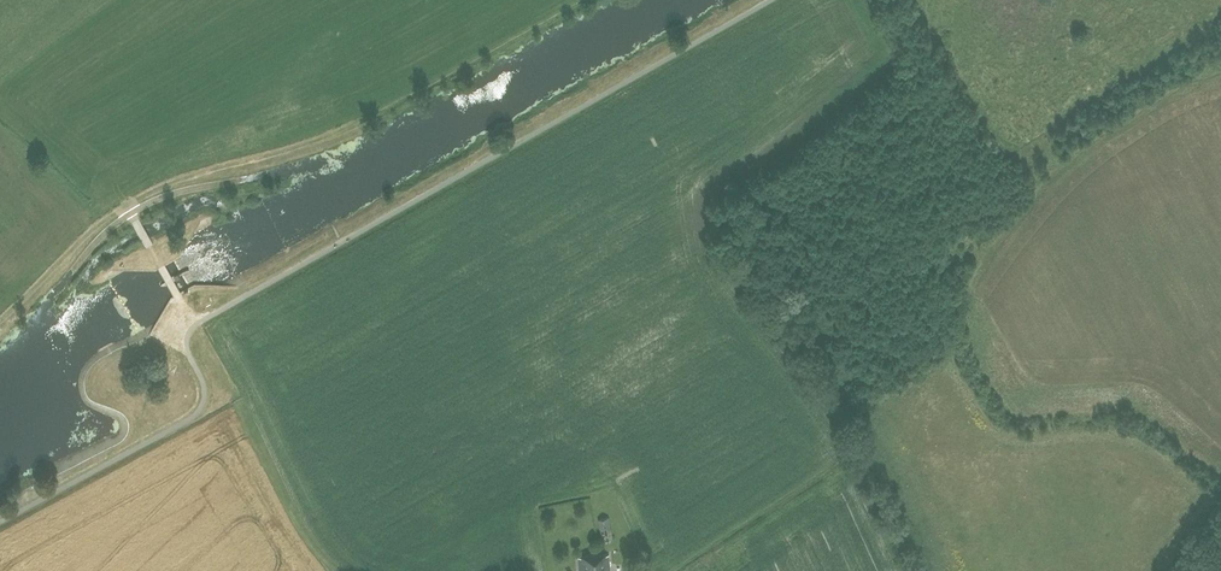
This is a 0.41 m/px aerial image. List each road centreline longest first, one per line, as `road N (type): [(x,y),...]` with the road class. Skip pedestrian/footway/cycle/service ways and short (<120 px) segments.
road 1 (track): [(196,324),(291,510),(333,570)]

